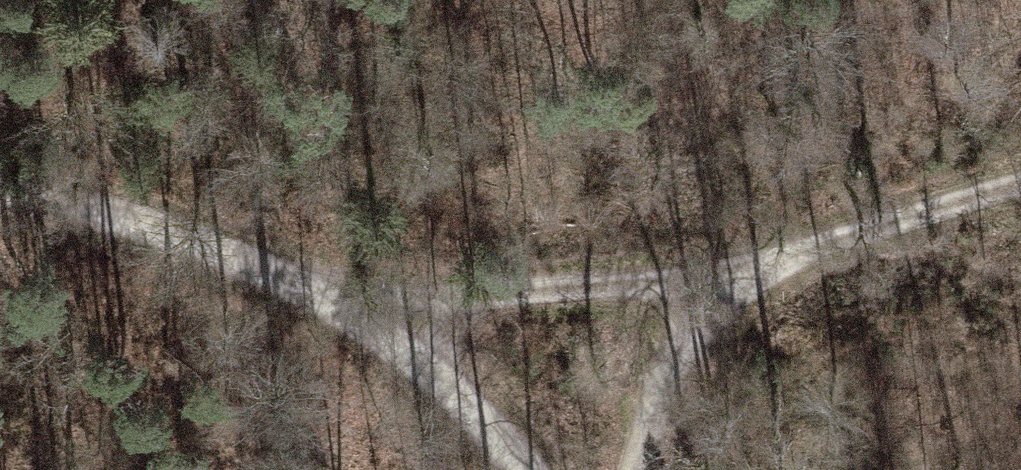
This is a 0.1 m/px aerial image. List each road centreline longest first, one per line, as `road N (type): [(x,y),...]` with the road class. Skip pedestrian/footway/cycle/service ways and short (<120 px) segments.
road 1 (unclassified): [(525,469),(486,422),(342,305),(246,259),(0,187)]
road 2 (track): [(713,282),(342,305)]
road 3 (track): [(1020,189),(713,282)]
road 4 (track): [(713,282),(646,416),(631,469)]

